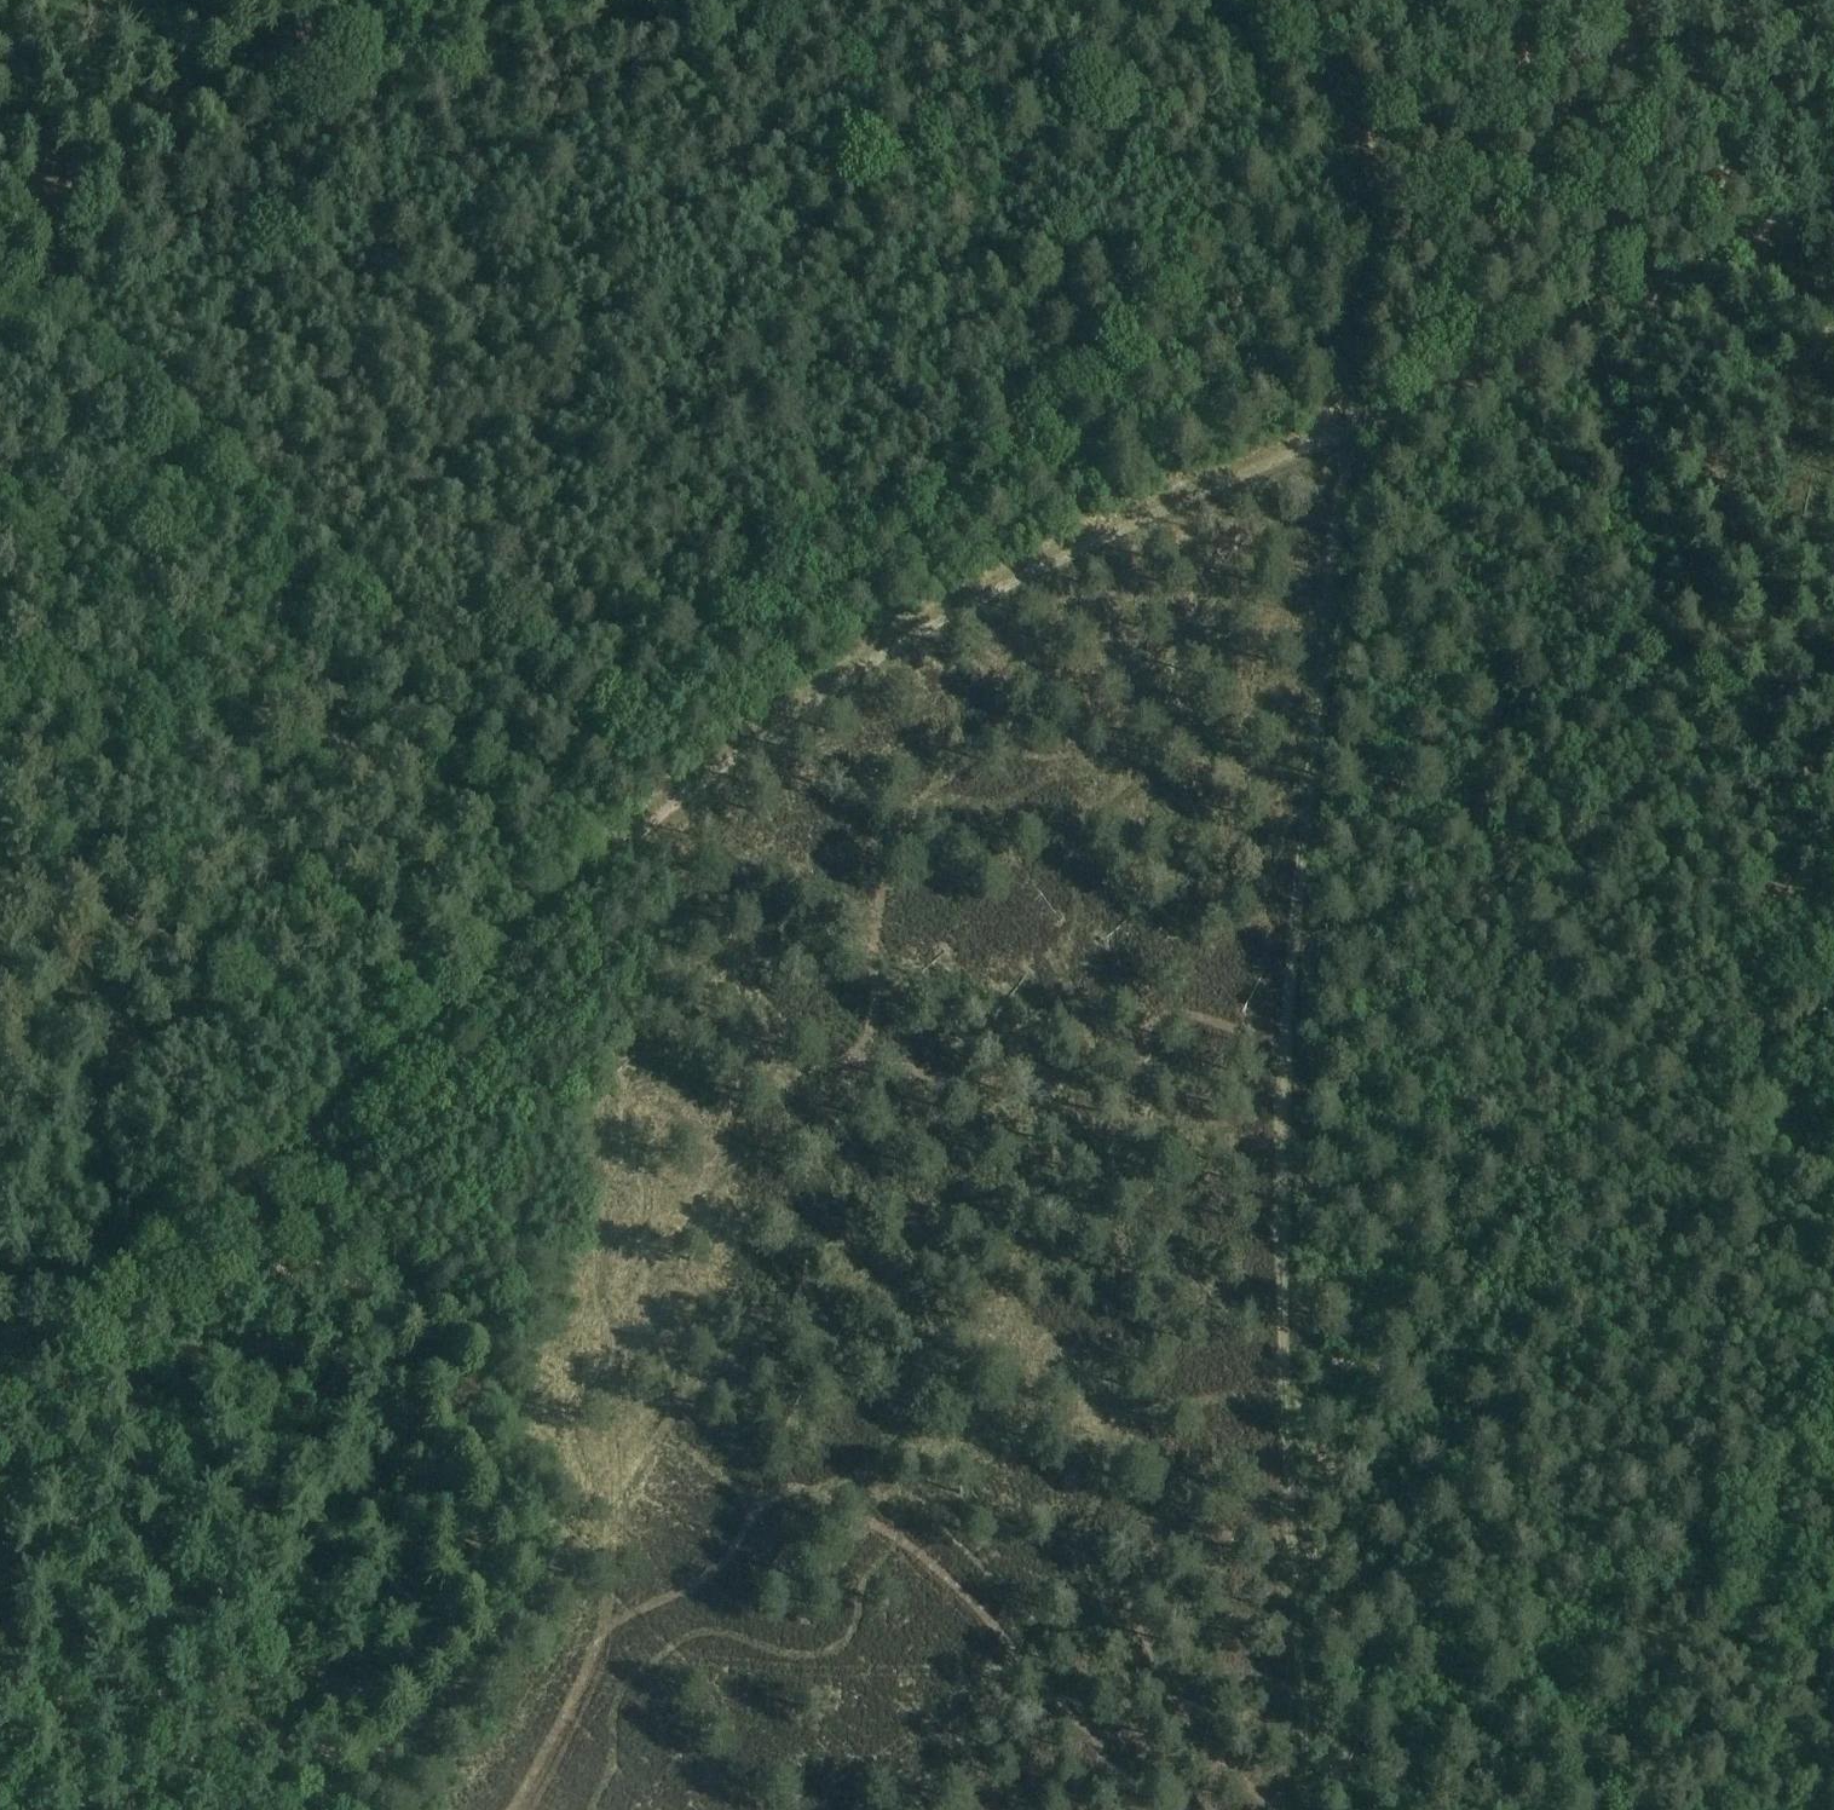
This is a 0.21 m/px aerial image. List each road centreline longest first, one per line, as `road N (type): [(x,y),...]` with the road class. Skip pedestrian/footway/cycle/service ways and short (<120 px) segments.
road 1 (track): [(0,1373),(65,1349),(159,1278),(555,897),(728,750),(914,626),(1104,533),(1357,433)]
road 2 (track): [(1357,433),(1319,686),(1286,1261),(1300,1668),(1316,1809)]
road 3 (track): [(1357,433),(1537,357),(1833,201)]
road 4 (track): [(1295,0),(1362,148),(1375,216),(1357,433)]

